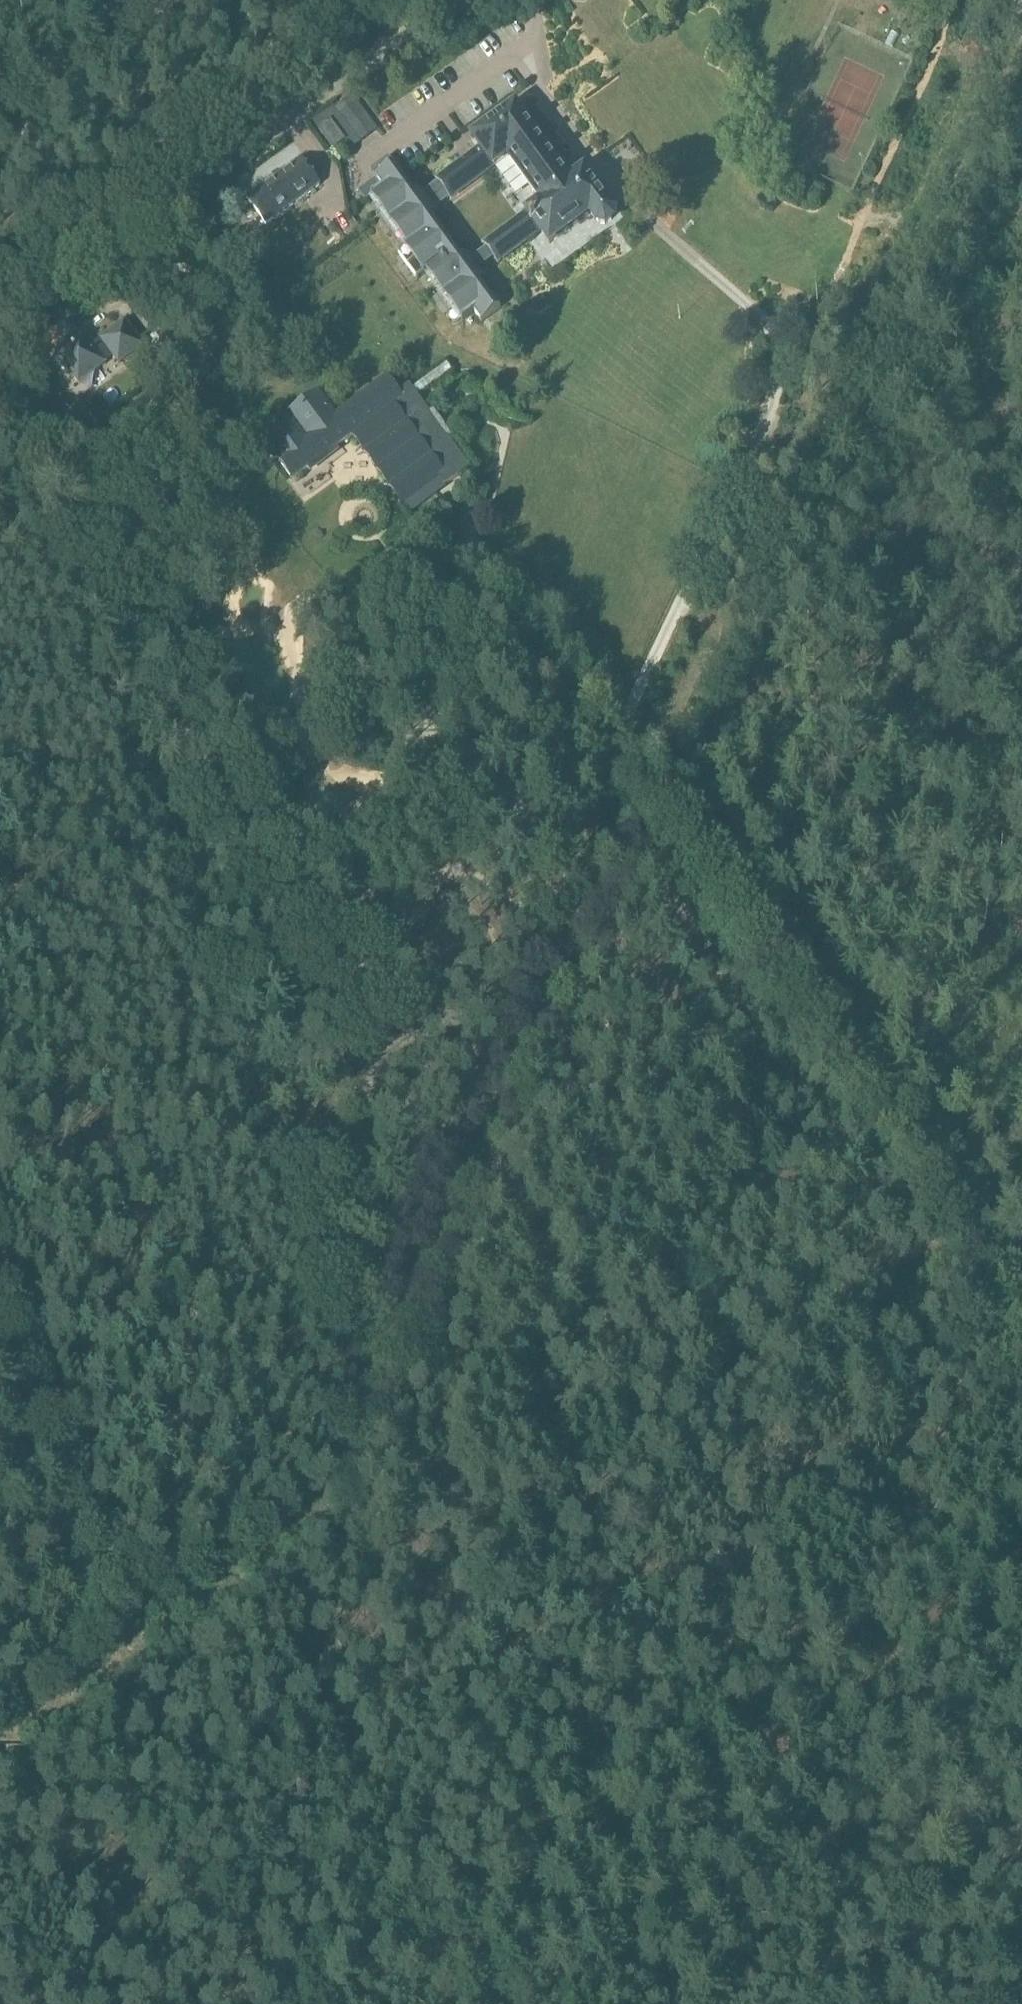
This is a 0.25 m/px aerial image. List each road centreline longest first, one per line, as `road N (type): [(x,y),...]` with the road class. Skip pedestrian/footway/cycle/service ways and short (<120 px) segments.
road 1 (track): [(1021,1297),(651,783),(622,759)]
road 2 (track): [(621,778),(622,814),(410,1335)]
road 3 (residential): [(0,318),(431,0)]
road 4 (track): [(1021,503),(893,319),(1021,36)]

